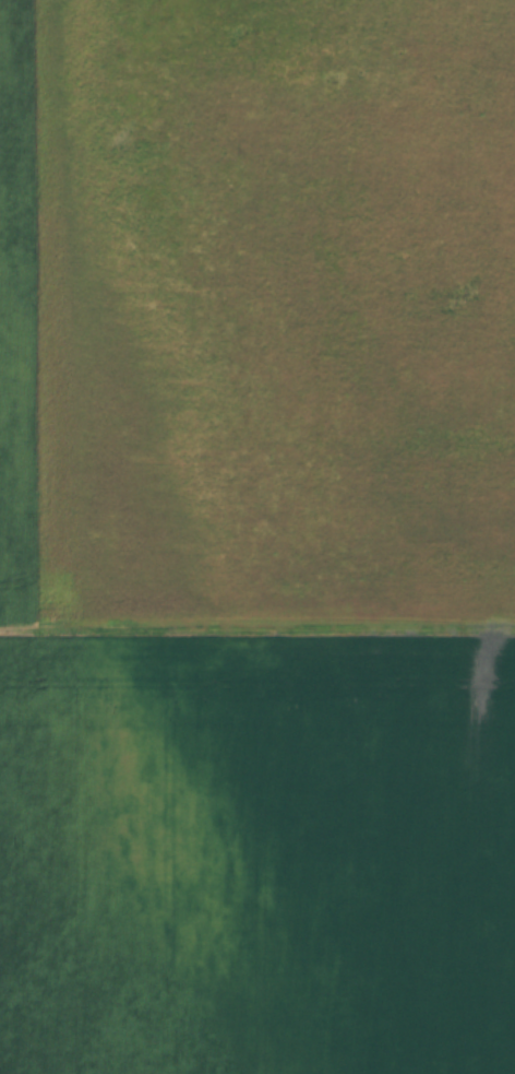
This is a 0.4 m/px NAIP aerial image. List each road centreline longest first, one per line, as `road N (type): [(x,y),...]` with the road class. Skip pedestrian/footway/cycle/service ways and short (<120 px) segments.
road 1 (residential): [(0,626),(514,631)]

